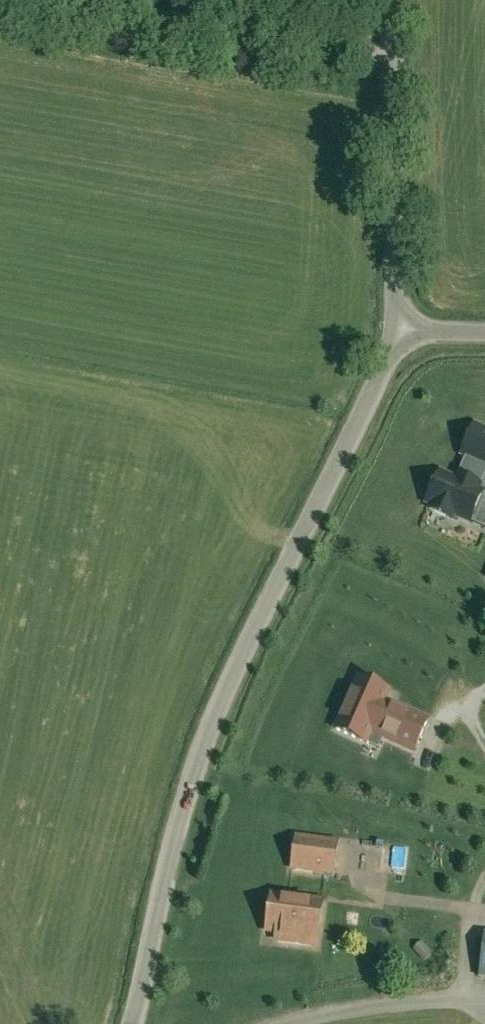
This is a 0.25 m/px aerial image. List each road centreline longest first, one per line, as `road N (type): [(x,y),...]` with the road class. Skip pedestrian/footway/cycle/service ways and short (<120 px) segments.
road 1 (unclassified): [(137,1023),(184,818),(211,739),(401,331)]
road 2 (track): [(396,52),(45,0)]
road 3 (unclassified): [(401,331),(399,0)]
road 4 (track): [(304,1023),(433,997),(484,1000)]

